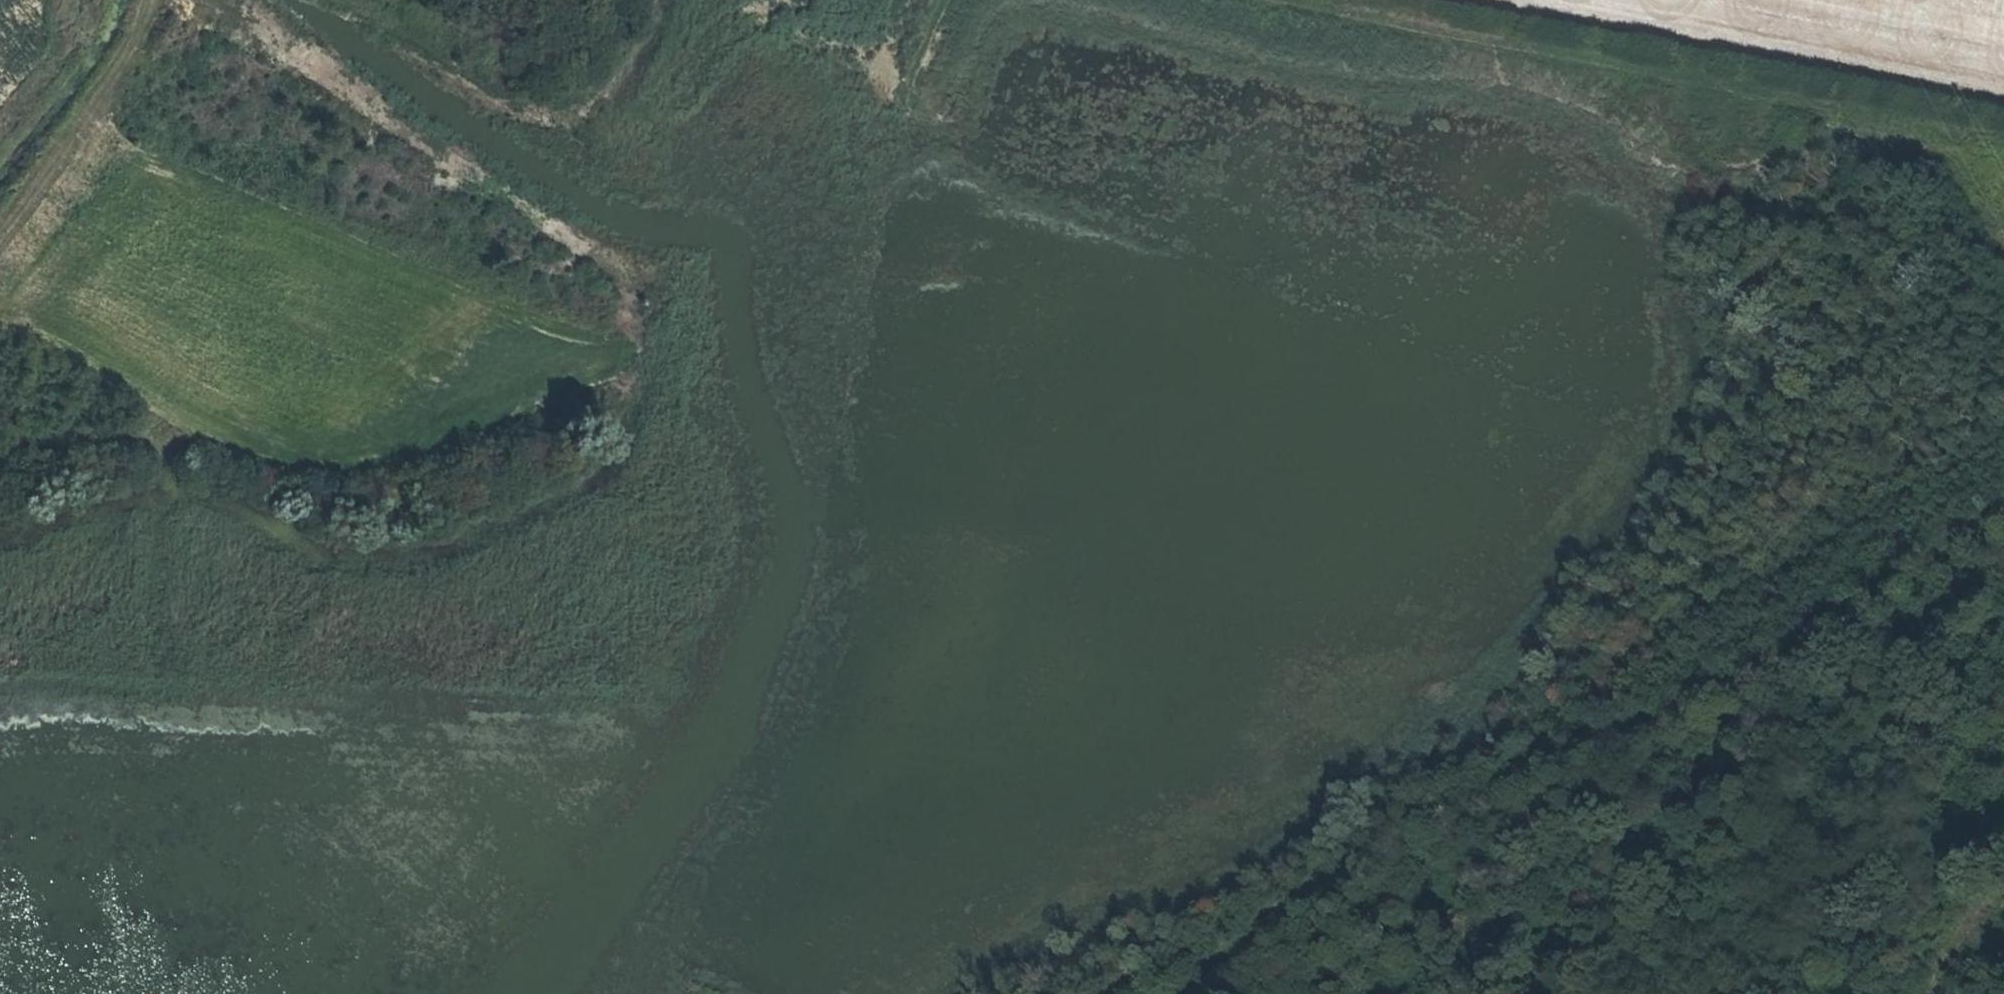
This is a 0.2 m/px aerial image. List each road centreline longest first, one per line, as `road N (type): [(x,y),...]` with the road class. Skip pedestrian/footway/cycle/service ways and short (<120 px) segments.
road 1 (track): [(2003,521),(1714,696),(1363,866),(1219,957),(1180,993)]
road 2 (track): [(147,0),(134,39),(0,218)]

